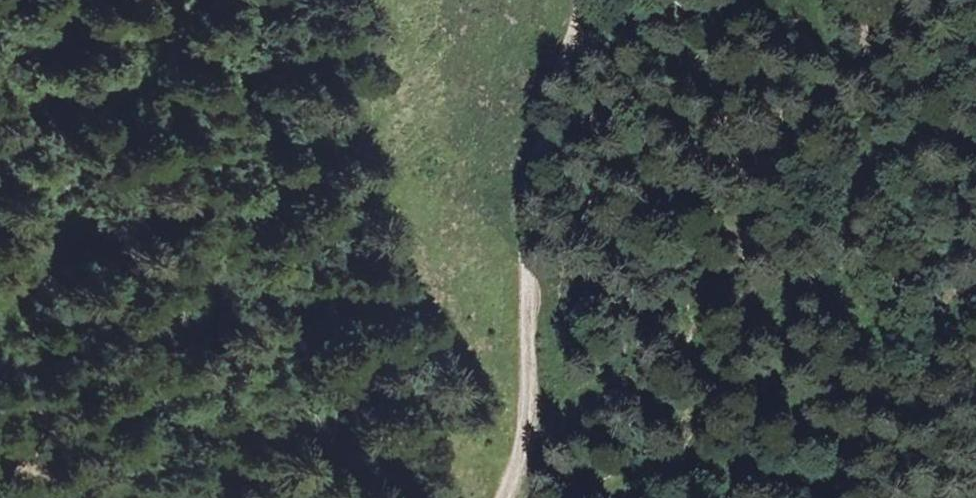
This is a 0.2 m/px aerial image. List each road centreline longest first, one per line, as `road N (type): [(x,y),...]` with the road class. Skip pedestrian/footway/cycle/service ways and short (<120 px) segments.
road 1 (track): [(585,0),(530,195),(528,427),(518,474)]
road 2 (track): [(165,0),(126,142),(58,257),(0,307)]
road 3 (track): [(829,497),(681,457),(645,467),(592,497)]
road 4 (track): [(518,474),(439,444),(403,454),(368,497)]
road 5 (track): [(820,0),(887,160)]

